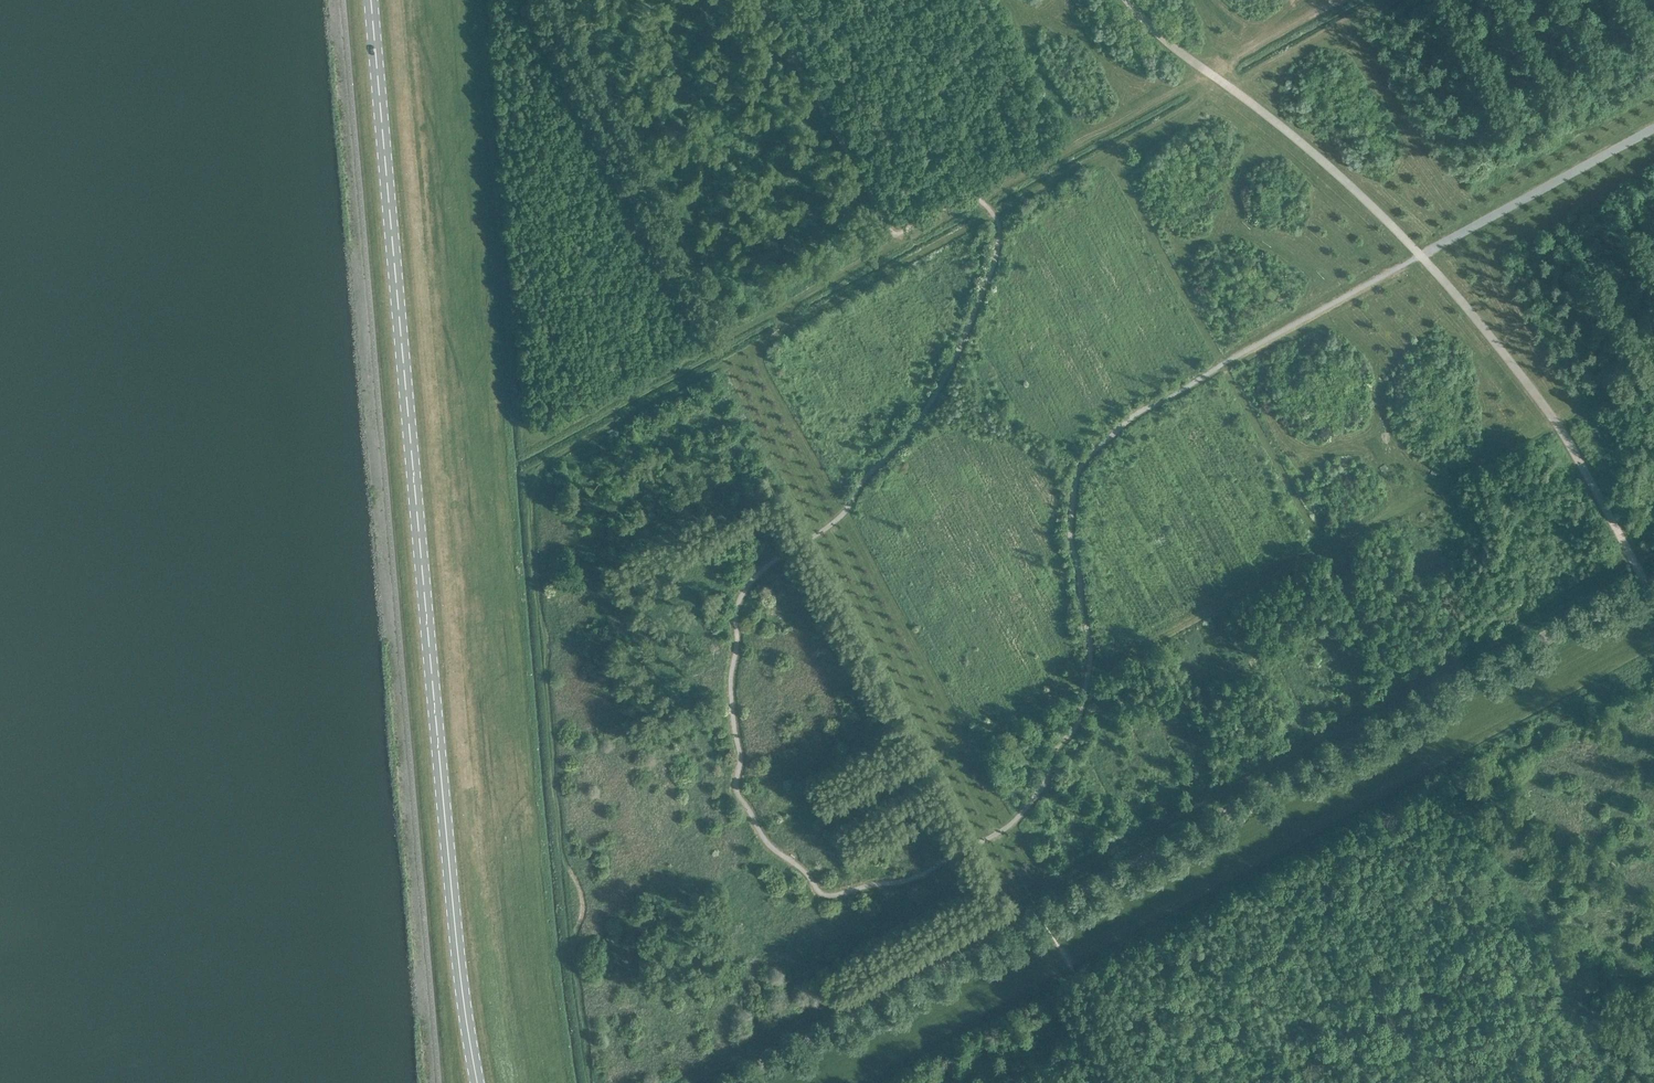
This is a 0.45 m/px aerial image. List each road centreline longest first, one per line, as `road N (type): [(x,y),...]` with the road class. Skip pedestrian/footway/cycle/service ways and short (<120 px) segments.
road 1 (track): [(1385,0),(1248,75),(1214,76),(1190,109),(1128,142),(1116,159),(1314,531),(1342,538),(1653,362)]
road 2 (secondary): [(476,1082),(456,951),(369,0)]

